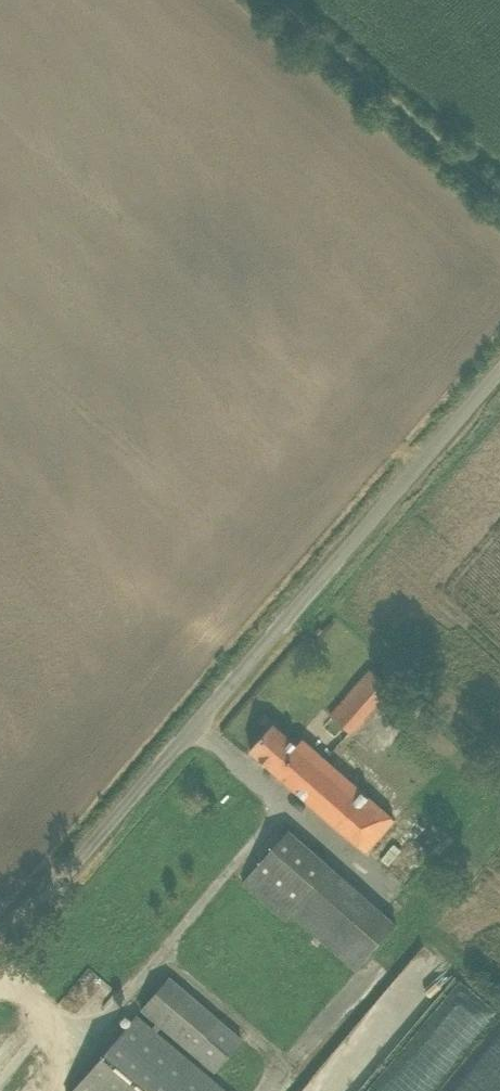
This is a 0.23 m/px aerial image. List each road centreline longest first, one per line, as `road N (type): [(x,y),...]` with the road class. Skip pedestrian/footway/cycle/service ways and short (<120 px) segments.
road 1 (unclassified): [(0,956),(499,378)]
road 2 (track): [(269,0),(499,200)]

